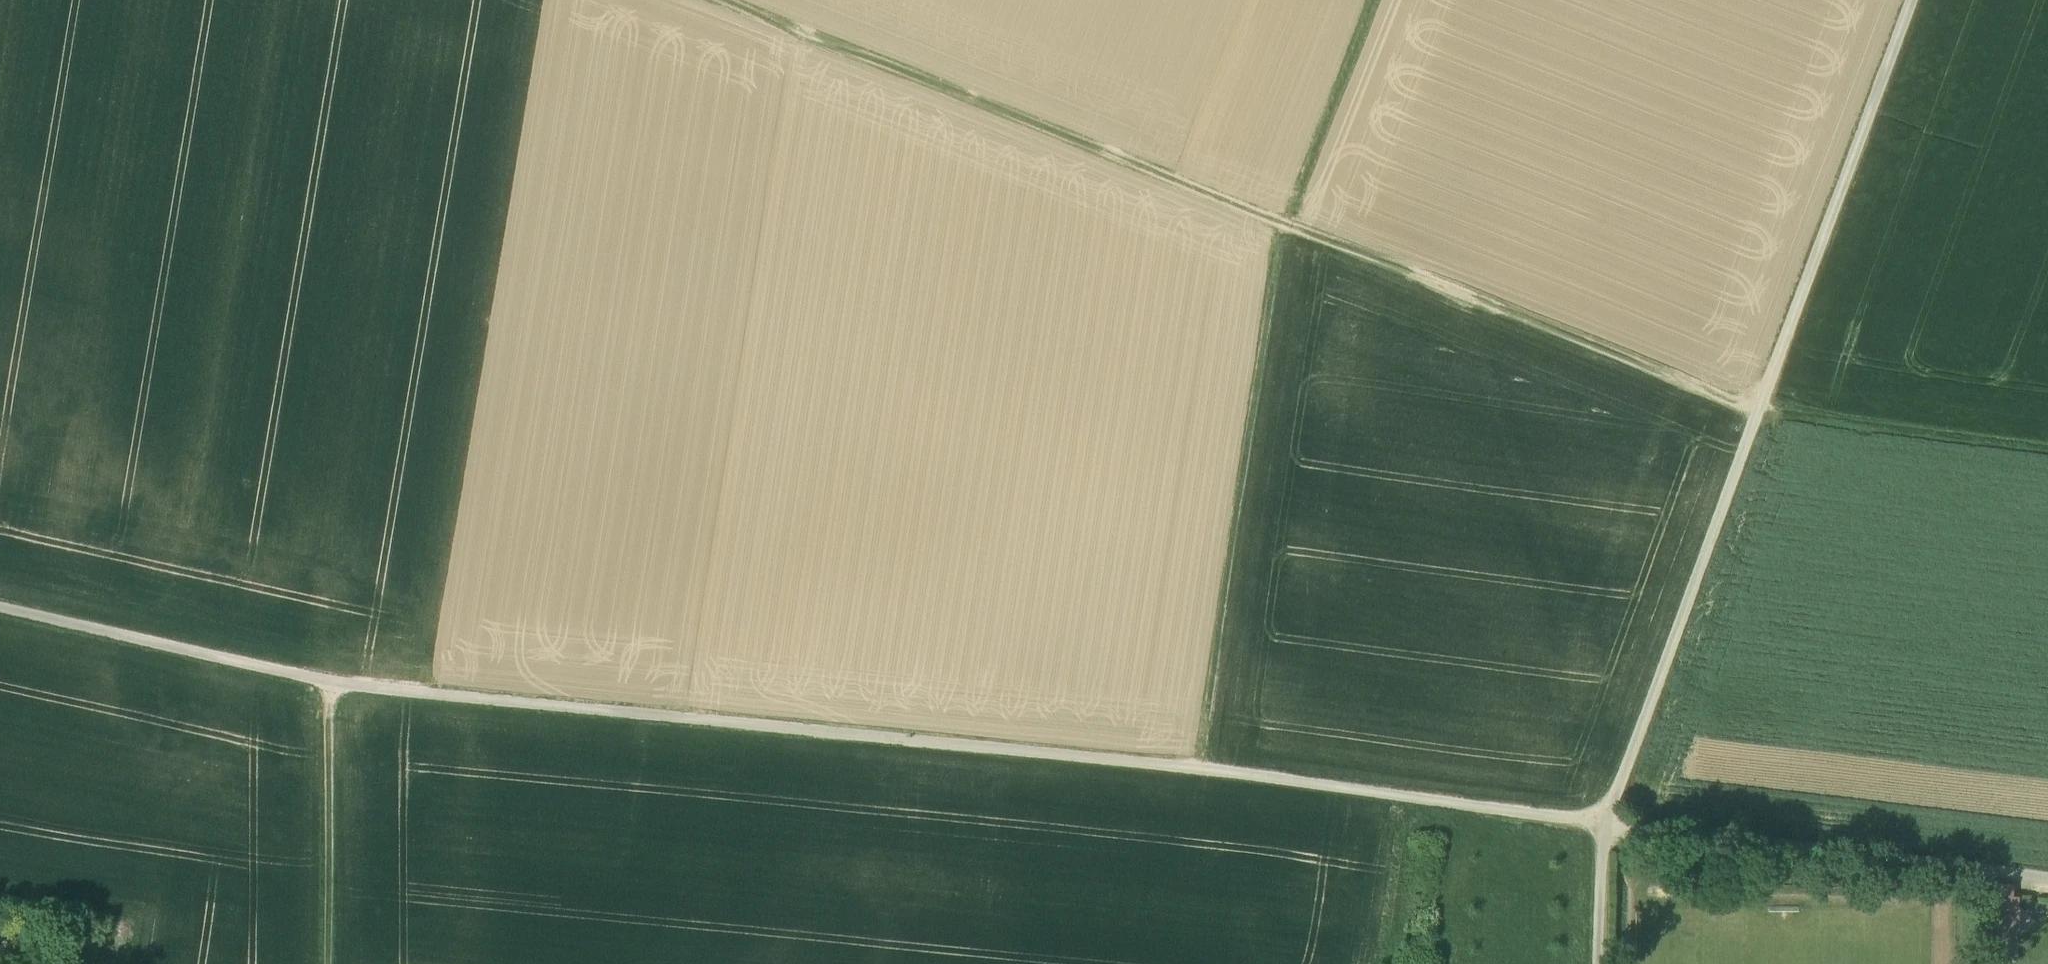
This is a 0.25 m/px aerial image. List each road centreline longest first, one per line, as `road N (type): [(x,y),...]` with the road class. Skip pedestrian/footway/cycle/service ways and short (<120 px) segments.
road 1 (track): [(0,609),(330,681),(1091,757),(2047,879)]
road 2 (track): [(1600,963),(1604,825),(1911,0)]
road 3 (track): [(328,963),(330,681)]

